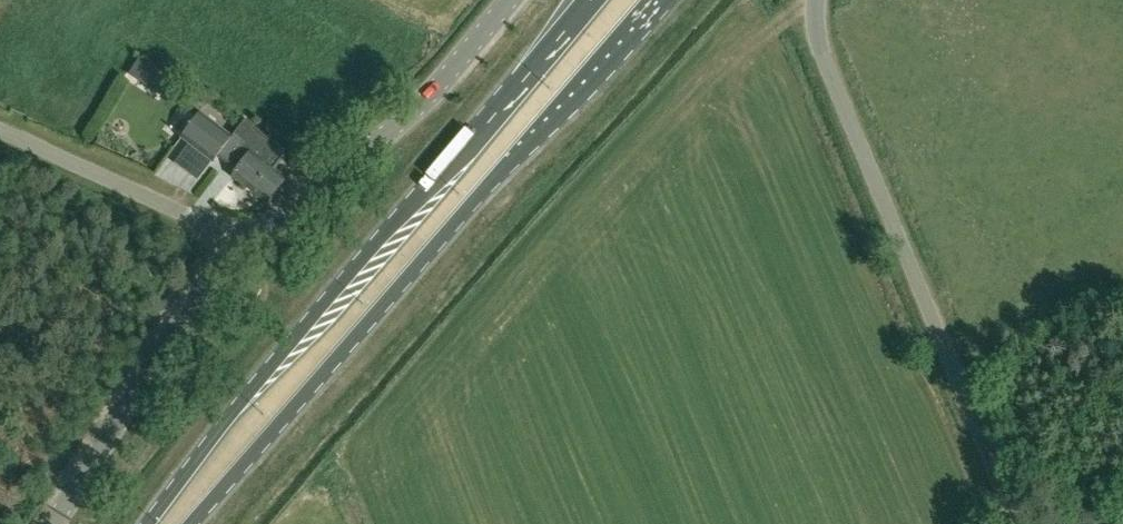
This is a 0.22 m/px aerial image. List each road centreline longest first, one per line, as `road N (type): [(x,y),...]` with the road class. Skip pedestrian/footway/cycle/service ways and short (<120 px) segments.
road 1 (primary): [(194,523),(652,0)]
road 2 (primary): [(590,0),(319,309),(147,523)]
road 3 (unclassified): [(1019,523),(825,61),(818,0)]
road 4 (unclassified): [(246,249),(439,93),(516,0)]
road 5 (unclassified): [(56,523),(214,285),(246,249)]
road 6 (unclassified): [(246,249),(186,213),(0,129)]

